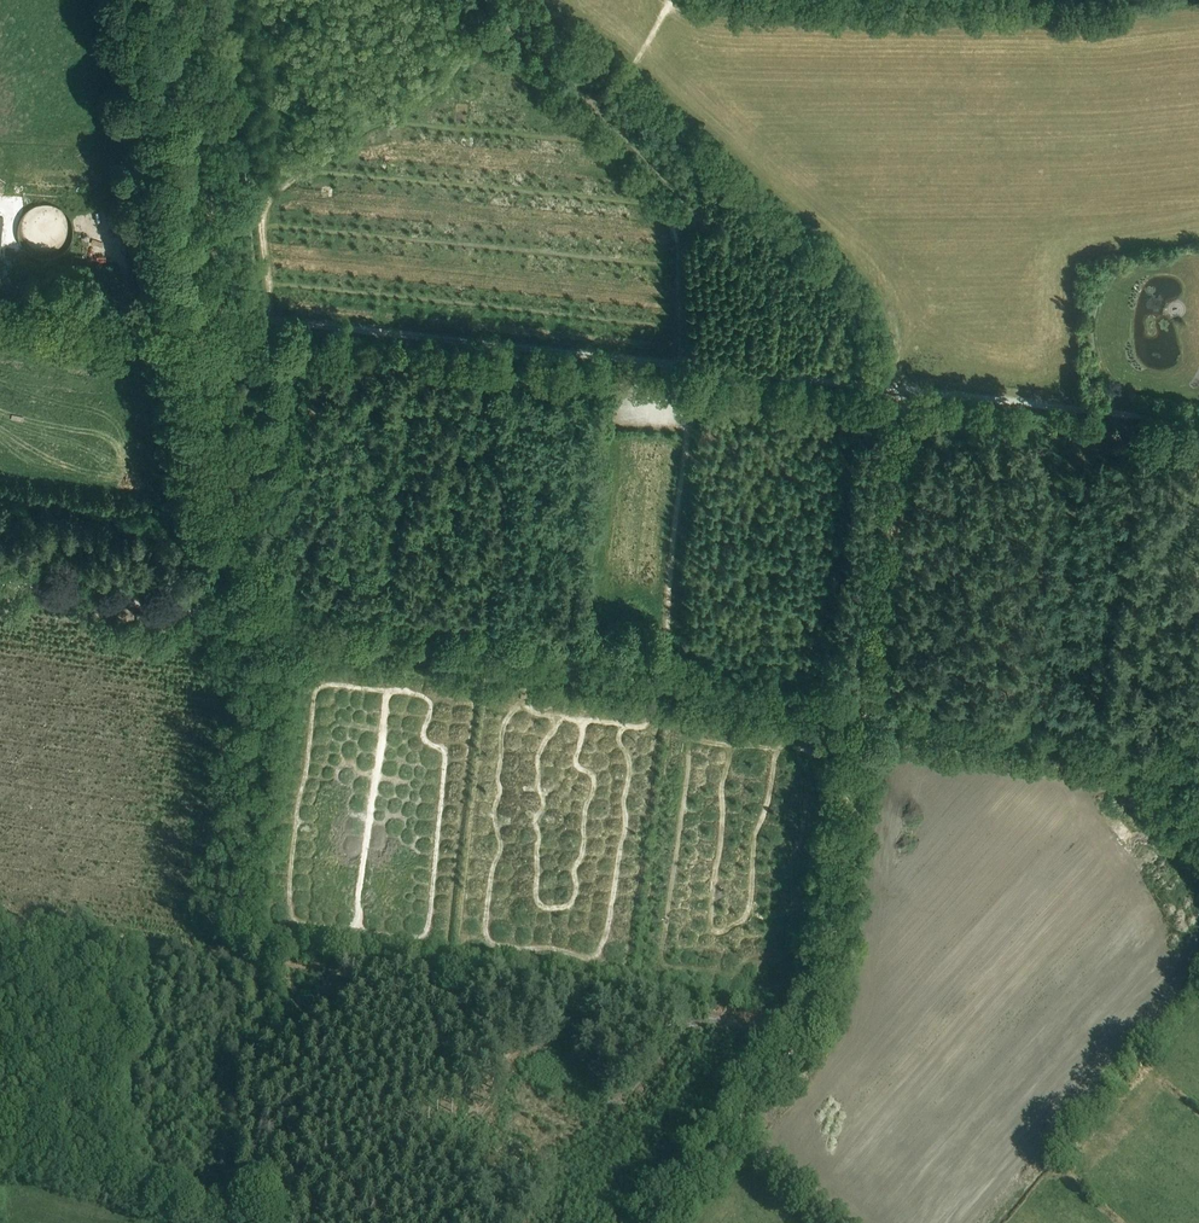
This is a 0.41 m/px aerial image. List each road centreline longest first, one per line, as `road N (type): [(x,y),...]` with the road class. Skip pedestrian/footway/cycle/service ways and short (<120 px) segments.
road 1 (track): [(218,314),(1198,424)]
road 2 (track): [(0,585),(858,714)]
road 3 (track): [(858,714),(890,392),(890,345),(878,304),(552,0)]
road 4 (track): [(0,912),(804,1035)]
road 5 (track): [(653,1222),(816,1018),(858,714)]
road 6 (track): [(684,368),(681,212),(489,22)]
road 7 (track): [(1198,846),(1125,754),(858,714)]

